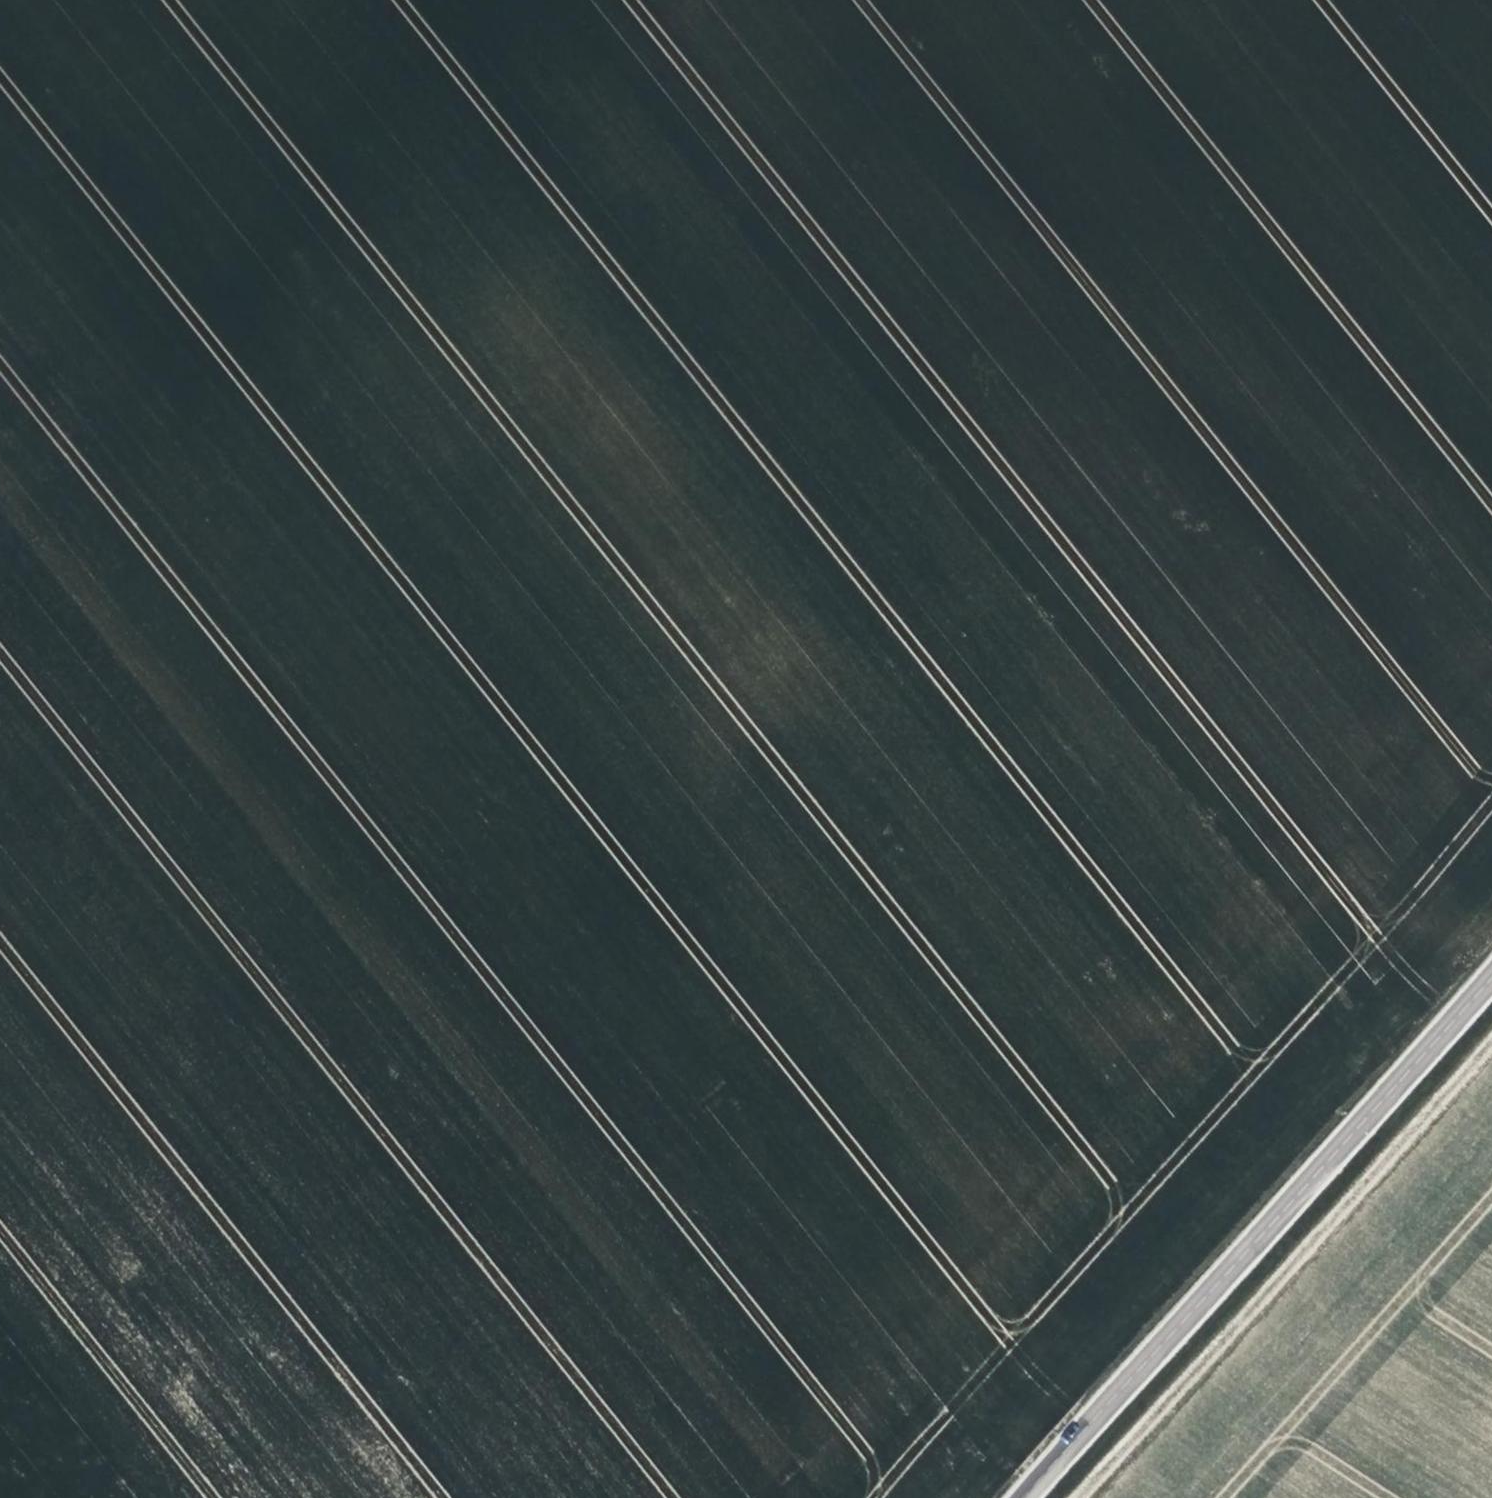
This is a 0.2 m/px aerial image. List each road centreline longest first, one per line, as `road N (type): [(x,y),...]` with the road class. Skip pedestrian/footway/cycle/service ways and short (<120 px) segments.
road 1 (tertiary): [(1019,1497),(1491,988)]
road 2 (track): [(1074,1497),(1491,1016)]

